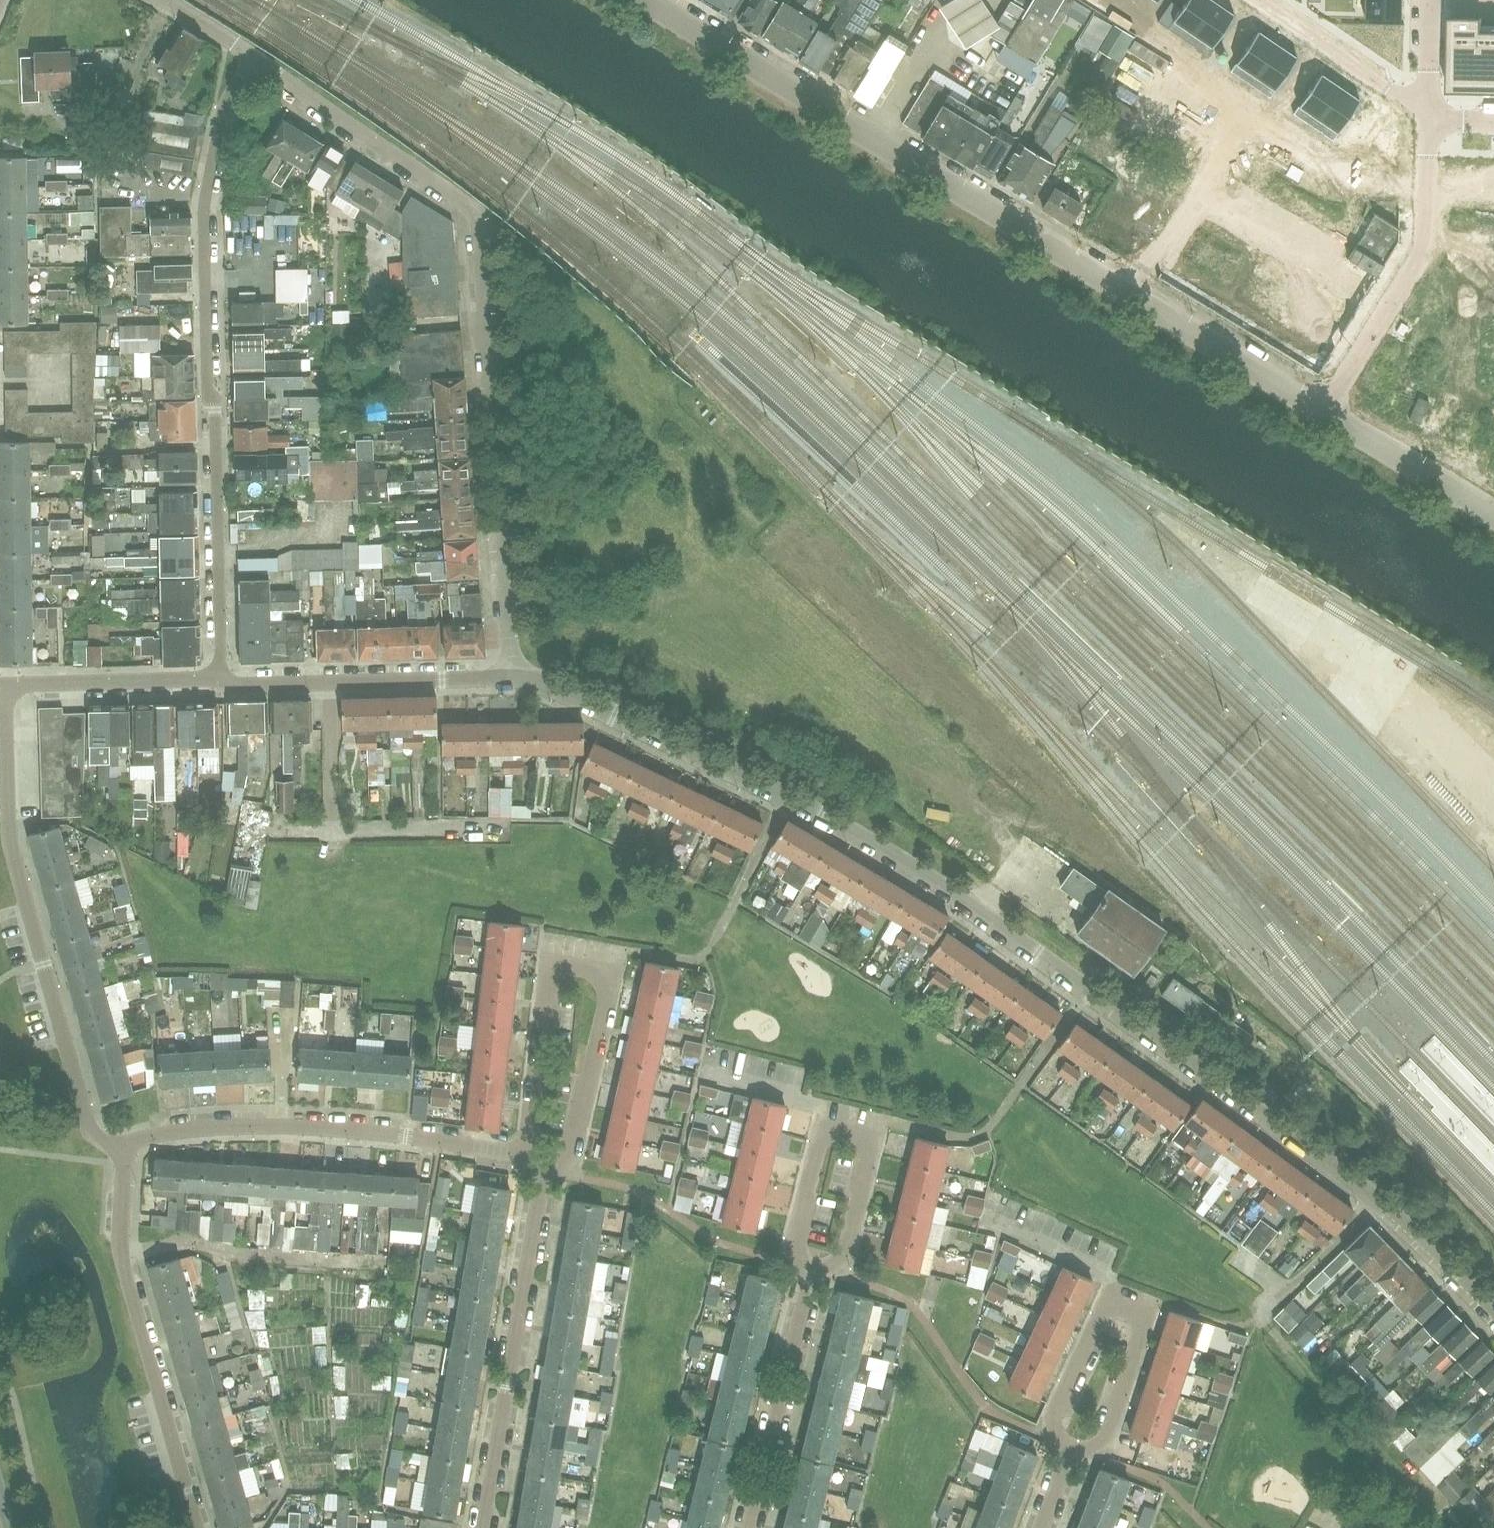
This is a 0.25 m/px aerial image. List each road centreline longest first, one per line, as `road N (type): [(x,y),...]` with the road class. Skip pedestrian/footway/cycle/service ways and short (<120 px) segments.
road 1 (residential): [(1493,1316),(1323,1161),(922,878),(611,715),(511,678)]
road 2 (residential): [(511,678),(473,209),(252,59)]
road 3 (residential): [(1323,409),(750,63)]
road 4 (residential): [(224,683),(204,233),(221,118),(252,59)]
road 5 (residential): [(125,1146),(102,1142),(88,1126),(14,859),(0,695)]
road 6 (residential): [(526,1153),(549,975),(559,968),(598,972),(608,984),(569,1155),(545,1171)]
road 7 (residential): [(526,1153),(281,1127),(220,1128),(125,1146)]
road 8 (residential): [(199,1527),(123,1258),(125,1146)]
road 9 (residential): [(481,1527),(545,1171)]
road 10 (residential): [(1071,1451),(1105,1437),(1145,1323),(1142,1309),(1118,1301),(1102,1310),(1056,1436)]
road 11 (residential): [(813,1272),(845,1254),(865,1161),(859,1138),(820,1136),(793,1245),(800,1262)]
road 12 (residential): [(1323,409),(1420,254),(1428,121)]
road 13 (track): [(1268,1306),(1265,1317),(1462,1522)]
road 14 (residential): [(224,683),(511,678)]
road 15 (residential): [(749,1527),(813,1272)]
road 16 (residential): [(0,689),(224,683)]
road 17 (residential): [(1257,0),(1387,90),(1428,108)]
road 18 (residential): [(1493,515),(1323,409)]
road 19 (unclassified): [(750,63),(645,0)]

